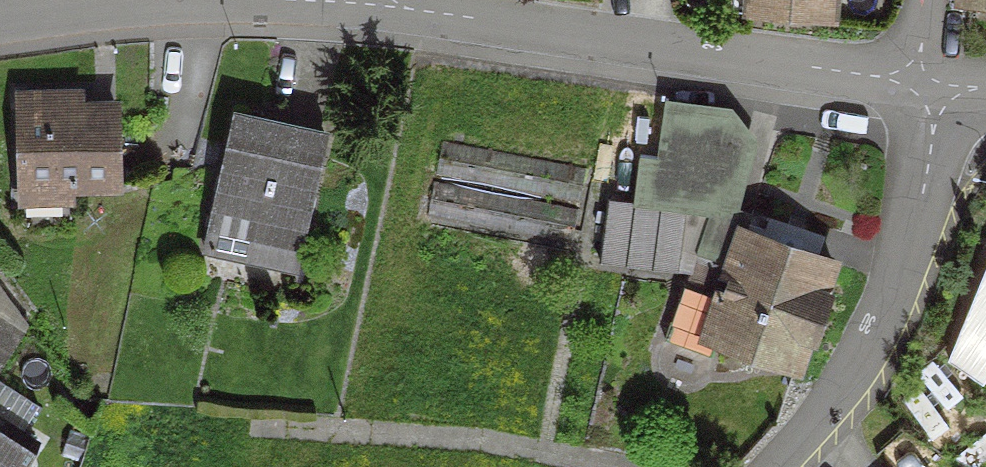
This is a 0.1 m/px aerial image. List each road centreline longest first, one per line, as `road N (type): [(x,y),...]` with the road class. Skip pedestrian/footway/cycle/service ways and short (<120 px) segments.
road 1 (residential): [(920,86),(374,13)]
road 2 (residential): [(950,90),(917,233),(888,315),(853,378),(776,466)]
road 3 (residential): [(374,13),(216,6),(0,33)]

